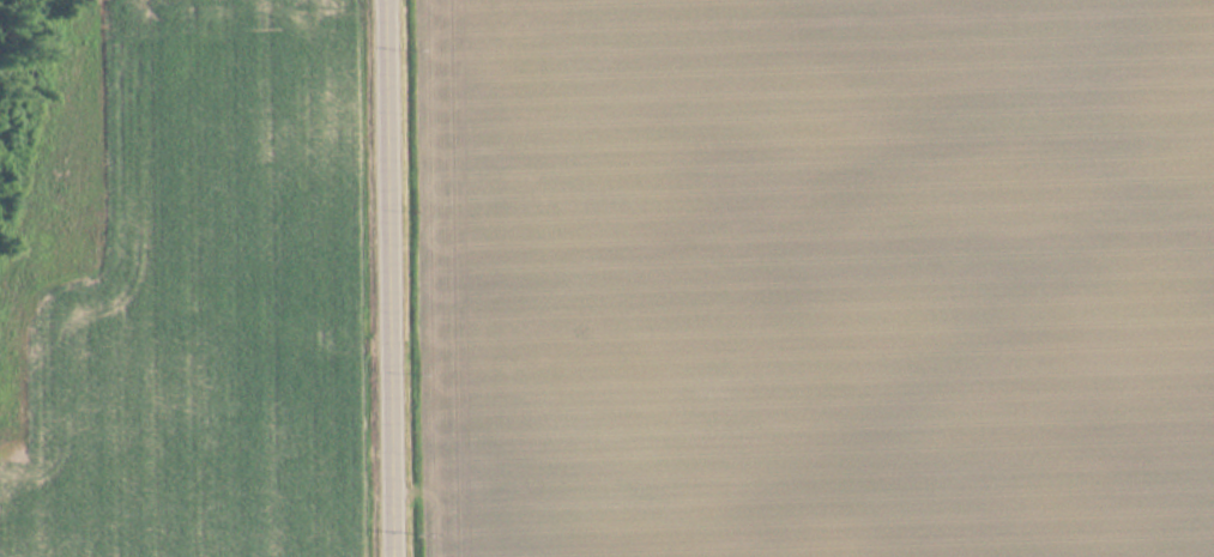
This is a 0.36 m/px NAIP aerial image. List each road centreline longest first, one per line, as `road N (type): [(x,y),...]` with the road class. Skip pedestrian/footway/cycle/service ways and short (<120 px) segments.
road 1 (secondary): [(385,0),(394,556)]

